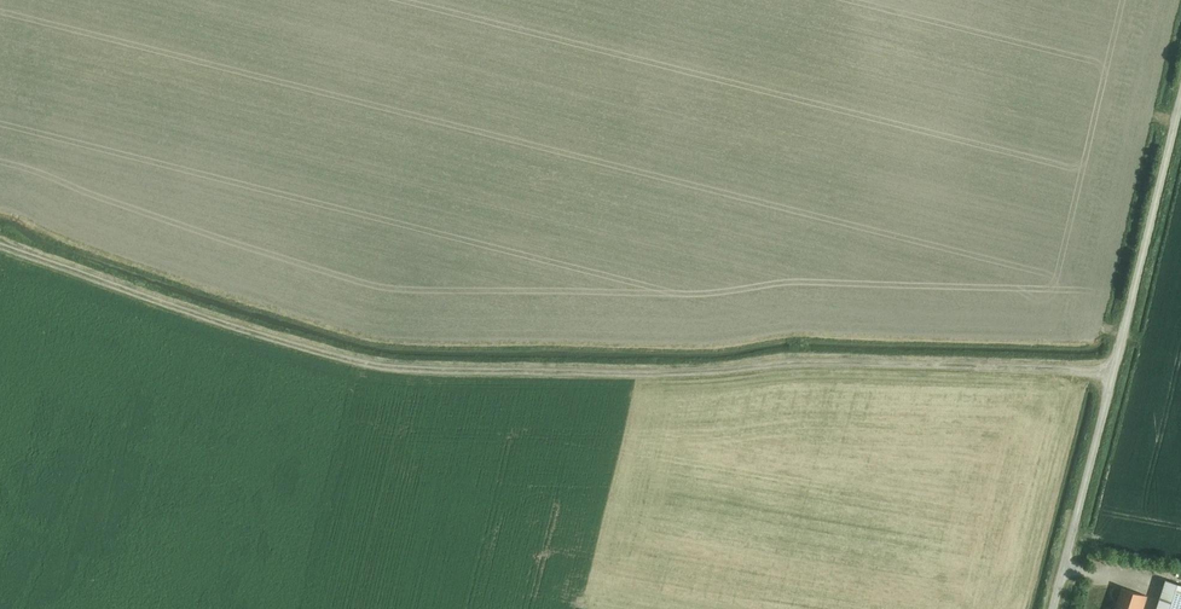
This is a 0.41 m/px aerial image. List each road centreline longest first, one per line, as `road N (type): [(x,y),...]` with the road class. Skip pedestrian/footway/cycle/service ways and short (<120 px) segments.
road 1 (unclassified): [(1051,608),(1180,88)]

